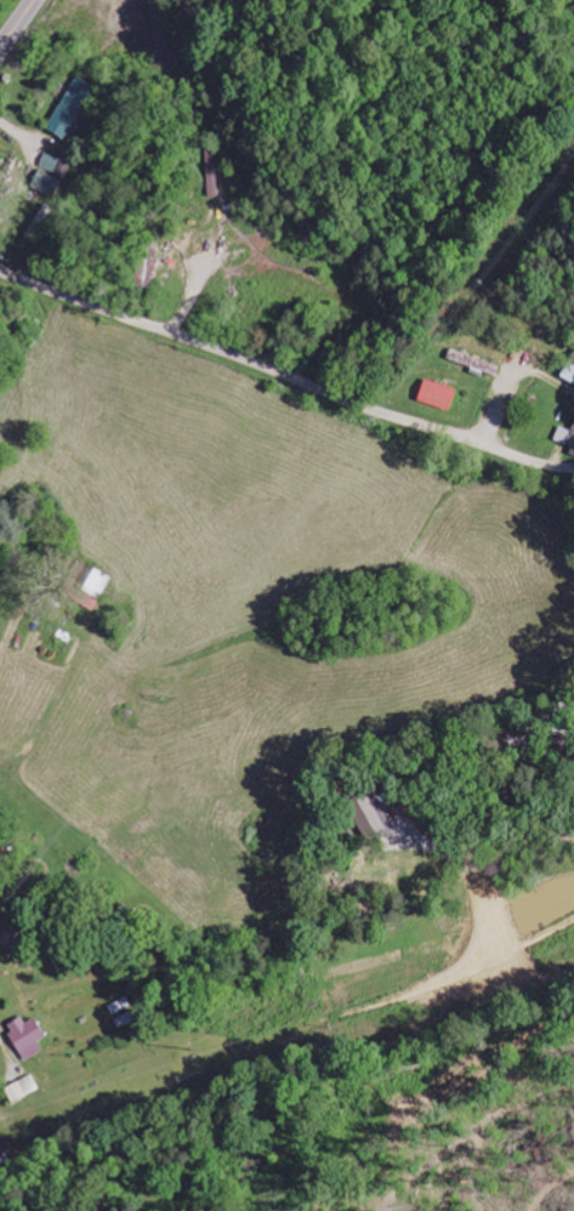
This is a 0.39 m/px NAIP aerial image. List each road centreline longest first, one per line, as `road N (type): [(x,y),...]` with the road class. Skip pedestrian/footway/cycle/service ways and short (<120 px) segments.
road 1 (residential): [(550,466),(364,406),(0,264)]

